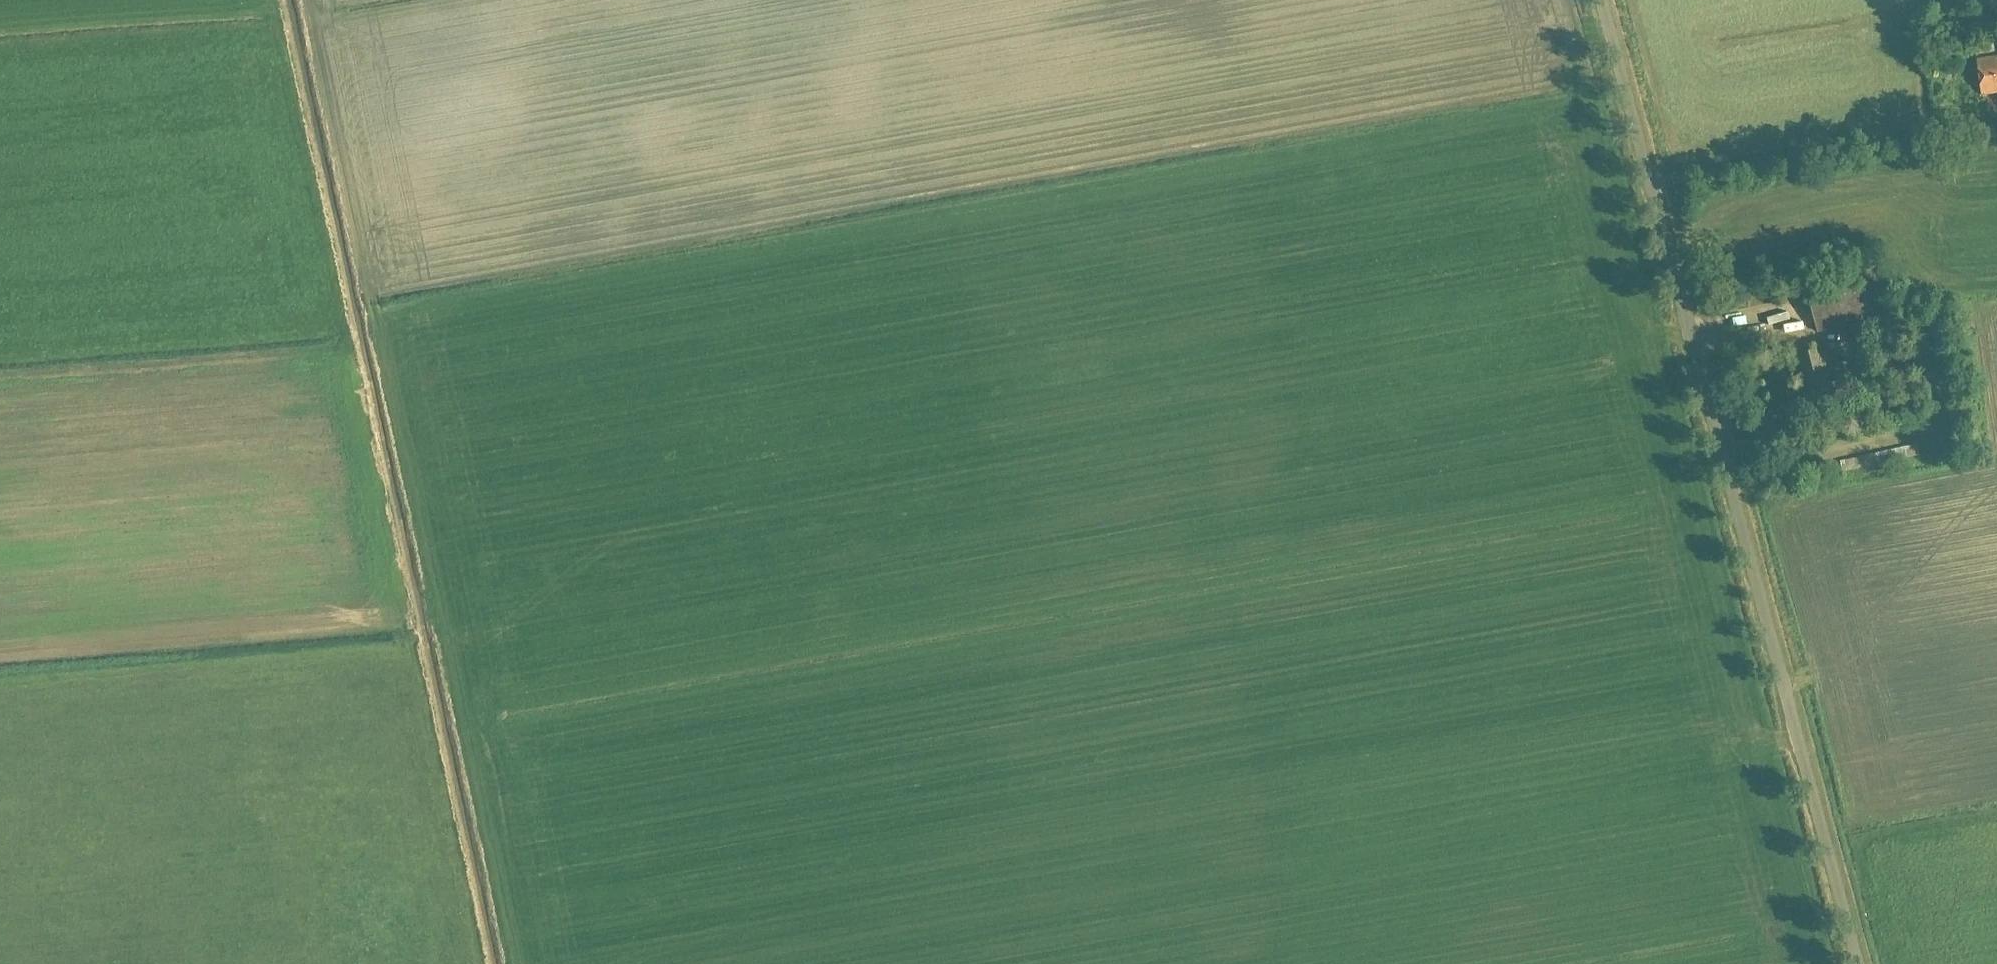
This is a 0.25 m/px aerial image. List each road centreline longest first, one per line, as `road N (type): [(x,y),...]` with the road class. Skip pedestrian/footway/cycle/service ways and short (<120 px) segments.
road 1 (unclassified): [(1858,963),(1603,0)]

